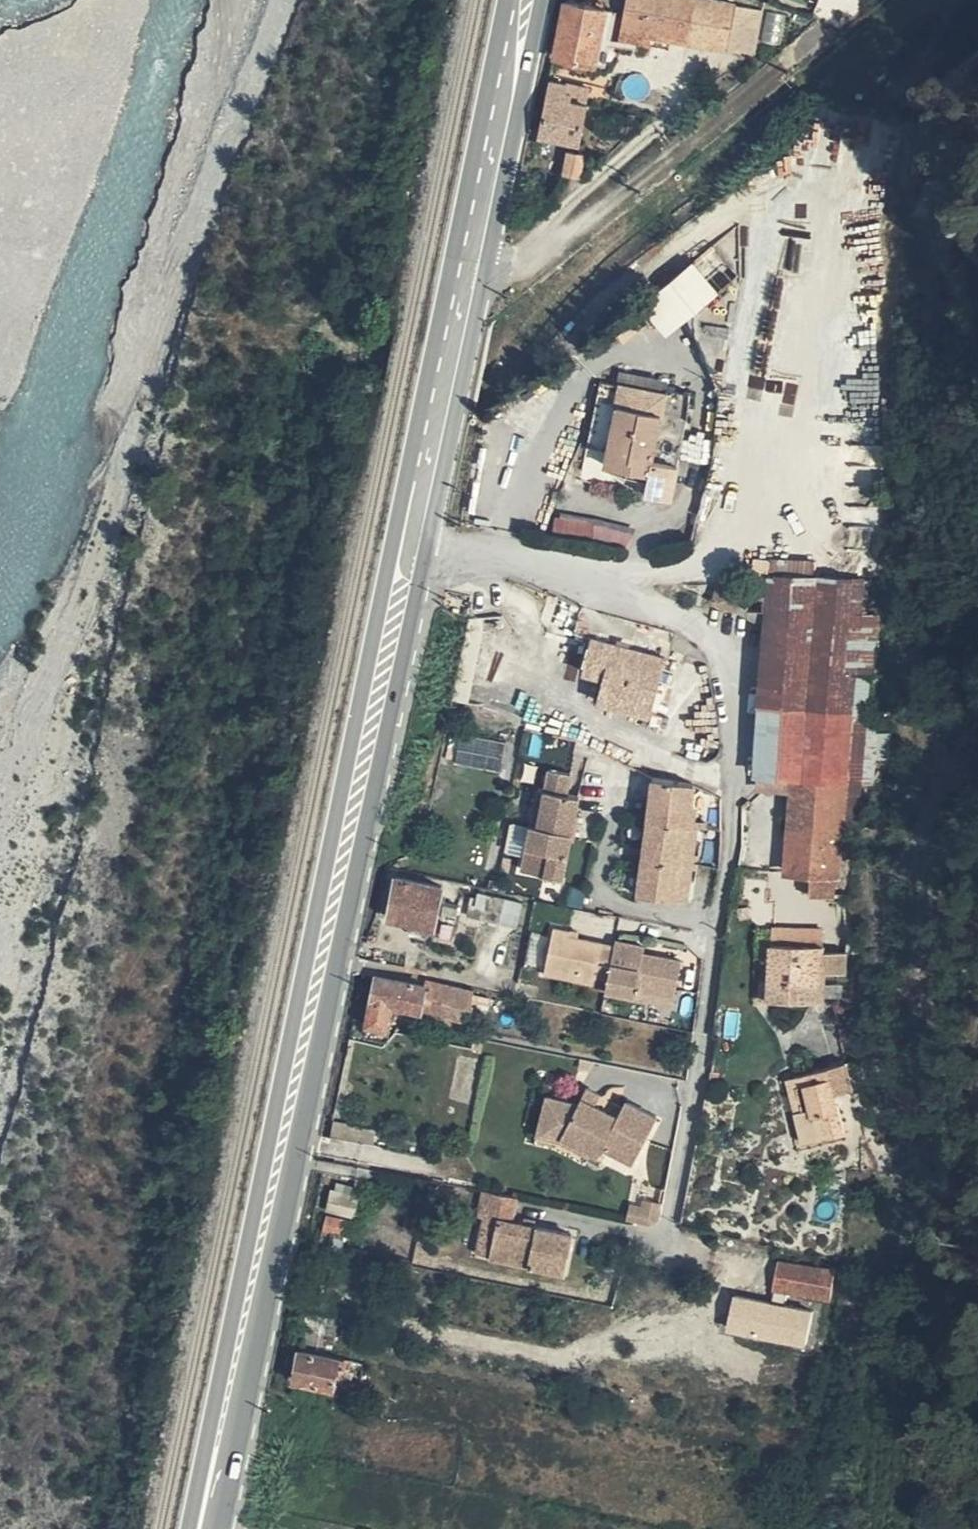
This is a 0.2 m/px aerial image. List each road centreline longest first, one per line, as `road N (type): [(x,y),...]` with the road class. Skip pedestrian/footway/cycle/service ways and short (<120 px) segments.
road 1 (primary): [(426,401),(222,1359),(202,1528)]
road 2 (primary): [(209,1528),(335,1002),(429,547)]
road 3 (residential): [(429,547),(680,609),(727,649),(739,683),(740,756),(701,1067),(676,1192)]
road 4 (primary): [(429,547),(488,265)]
road 5 (primary): [(488,265),(544,0)]
road 6 (primary): [(508,0),(454,260)]
road 7 (residential): [(426,401),(418,531),(429,547)]
road 8 (primary): [(454,260),(426,401)]

